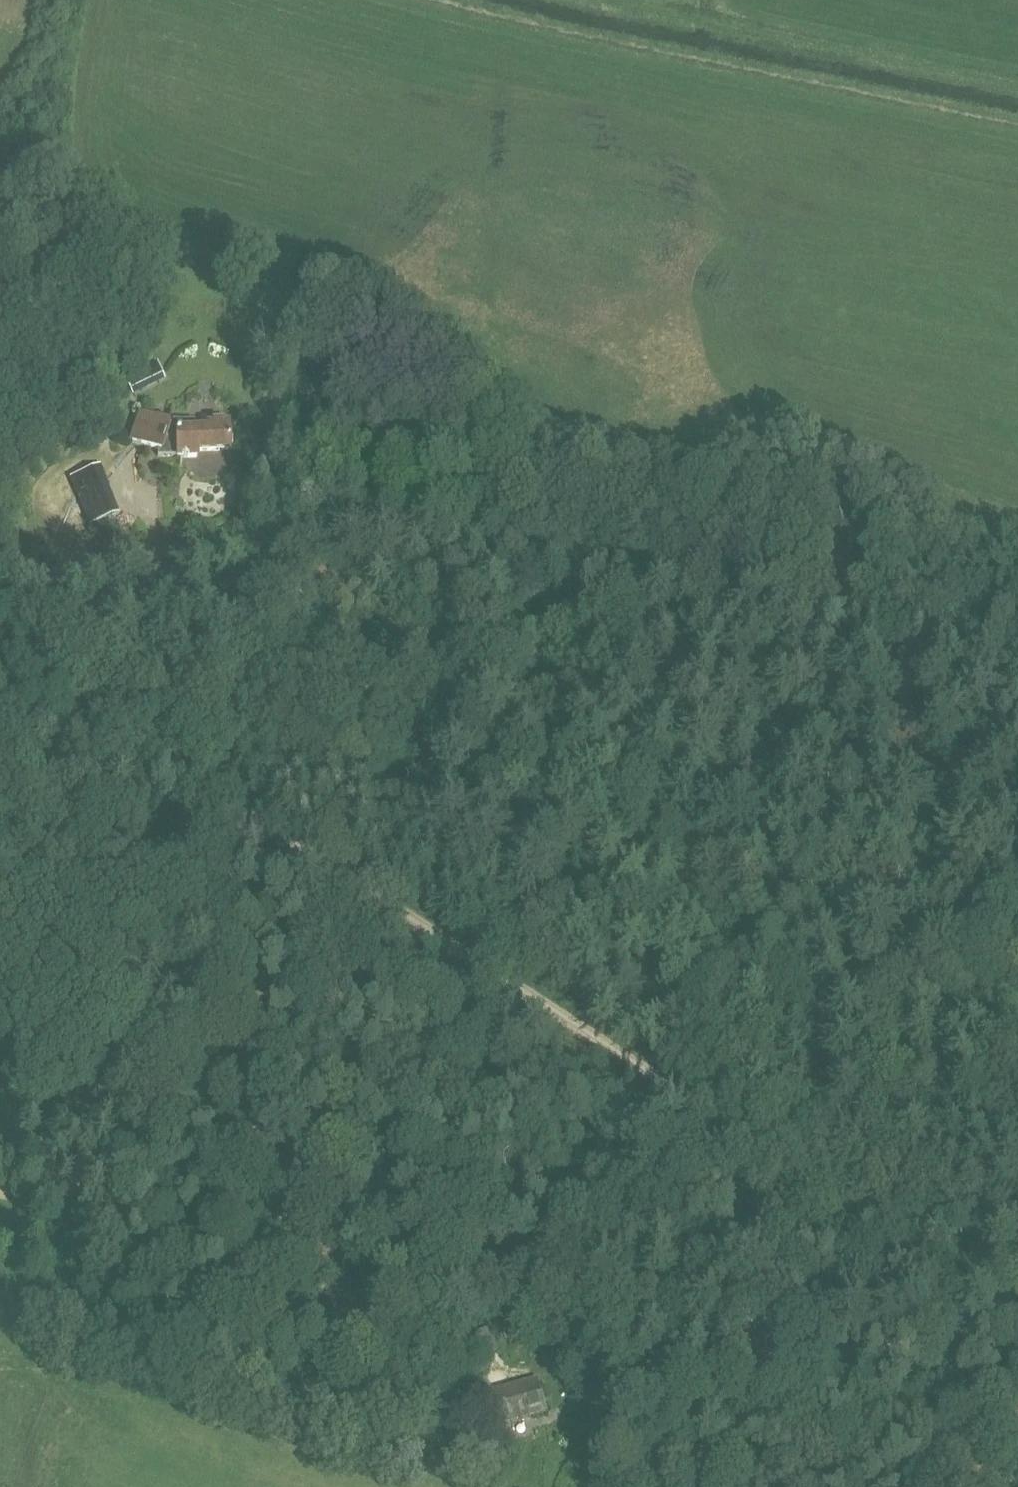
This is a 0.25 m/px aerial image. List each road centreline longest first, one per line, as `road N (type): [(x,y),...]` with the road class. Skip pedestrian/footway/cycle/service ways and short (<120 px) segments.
road 1 (track): [(1017,1314),(0,655)]
road 2 (track): [(329,866),(257,957),(235,1008),(224,1048),(231,1172),(286,1296),(323,1341),(392,1370),(479,1374)]
road 3 (track): [(920,1262),(893,1306),(763,1346),(562,1354),(539,1369)]

